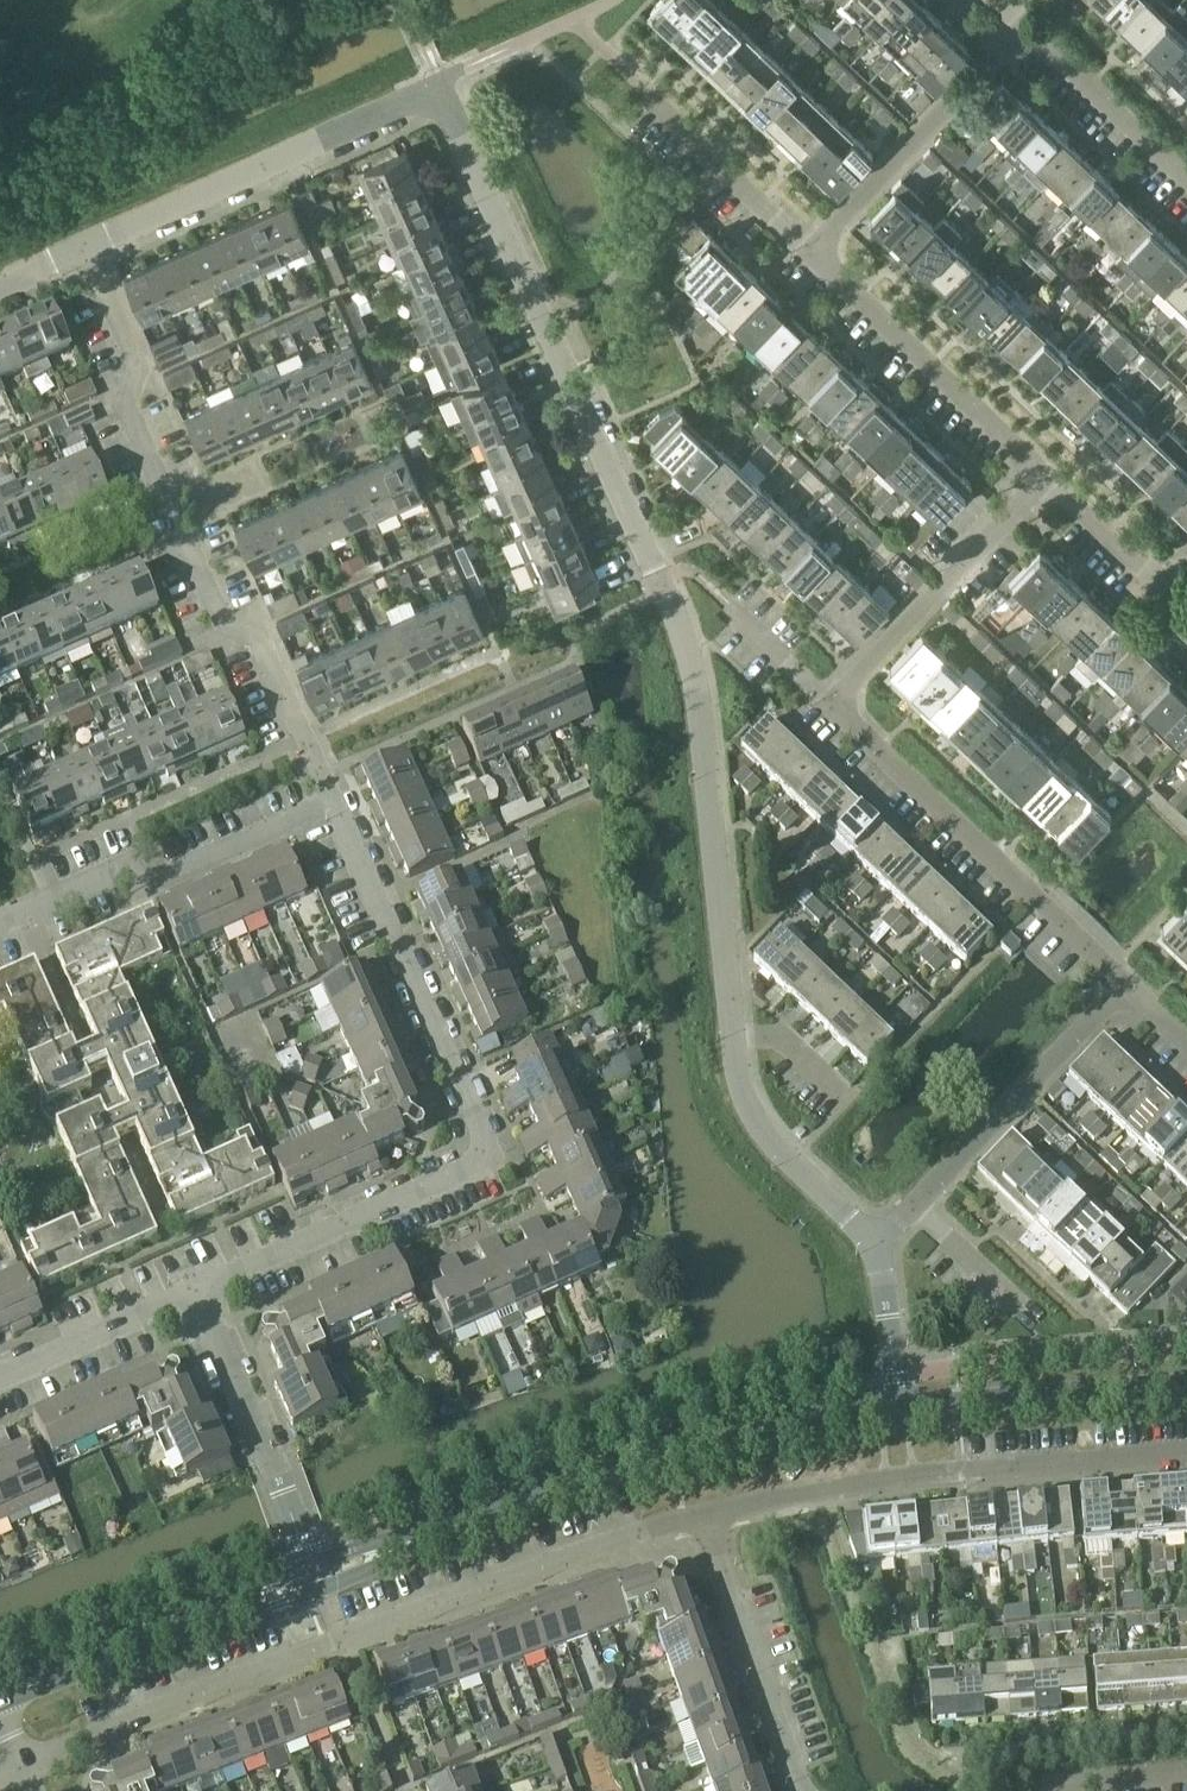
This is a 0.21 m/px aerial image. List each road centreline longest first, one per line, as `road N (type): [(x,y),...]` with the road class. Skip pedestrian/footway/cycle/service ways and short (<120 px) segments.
road 1 (residential): [(735,1035),(690,659),(558,340),(447,106),(422,94),(85,248)]
road 2 (residential): [(22,1767),(342,1638),(698,1517)]
road 3 (residential): [(201,1292),(488,1156),(332,798)]
road 4 (residential): [(332,798),(257,630),(214,607),(124,388),(138,357),(85,248)]
road 5 (tertiary): [(317,1576),(674,1457),(894,1414)]
road 6 (residential): [(698,1517),(904,1477),(1186,1453)]
road 7 (residential): [(1125,981),(831,704)]
road 8 (residential): [(0,923),(114,871),(147,883),(332,798)]
road 9 (tertiary): [(0,1696),(317,1576)]
road 10 (residential): [(1046,480),(809,250)]
road 11 (residential): [(809,250),(1025,22)]
road 12 (residential): [(831,704),(1046,480)]
road 13 (residential): [(916,1206),(1125,981)]
road 14 (residential): [(317,1576),(201,1292)]
road 15 (tertiary): [(894,1414),(1186,1389)]
road 16 (residential): [(803,1790),(698,1517)]
road 17 (residential): [(872,1242),(759,1127),(740,1081),(735,1035)]
road 18 (residential): [(1186,175),(1025,22)]
road 19 (residential): [(0,1377),(201,1292)]
road 20 (residential): [(1186,633),(1176,623),(1177,601),(1046,480)]
road 21 (residential): [(809,250),(659,108)]
road 22 (residential): [(894,1414),(884,1278),(872,1242)]
road 23 (residential): [(1028,1317),(916,1206)]
road 24 (residential): [(831,704),(734,612)]
road 25 (residential): [(839,1089),(788,1039),(735,1035)]
road 26 (residential): [(1063,1790),(1186,1773)]

